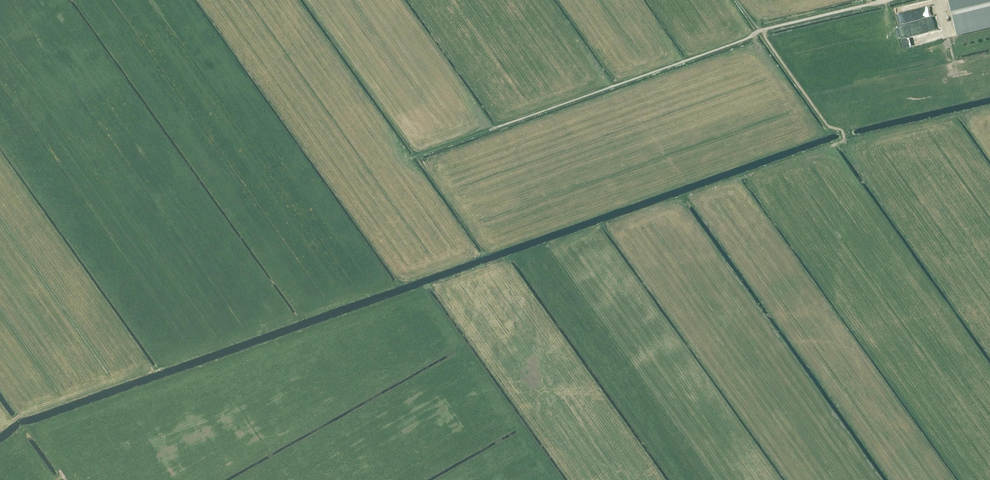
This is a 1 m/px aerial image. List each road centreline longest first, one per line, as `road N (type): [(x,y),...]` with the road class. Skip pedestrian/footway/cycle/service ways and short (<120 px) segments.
road 1 (track): [(893,0),(763,31),(412,158)]
road 2 (track): [(763,31),(827,126),(844,134),(834,146)]

